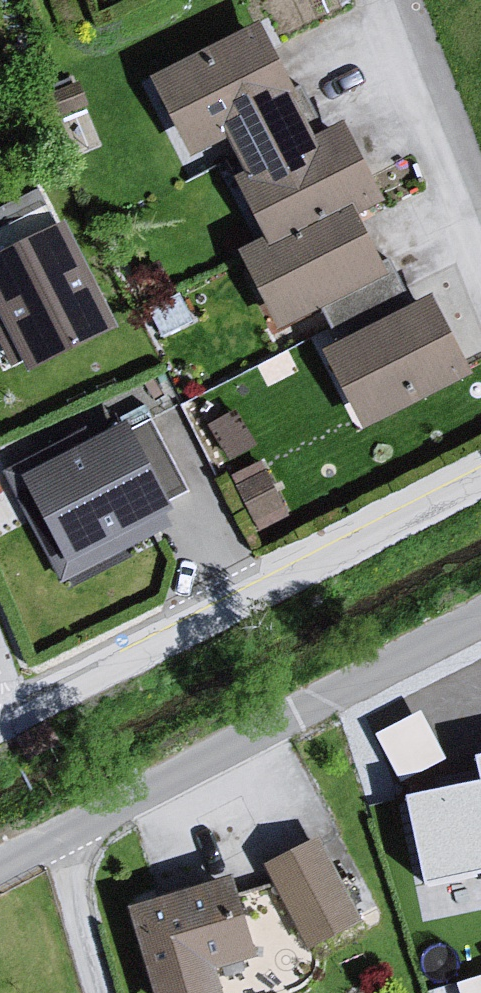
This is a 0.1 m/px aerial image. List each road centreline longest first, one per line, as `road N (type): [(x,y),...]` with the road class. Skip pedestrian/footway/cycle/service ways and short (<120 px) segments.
road 1 (residential): [(0,871),(480,619)]
road 2 (residential): [(16,715),(480,483)]

